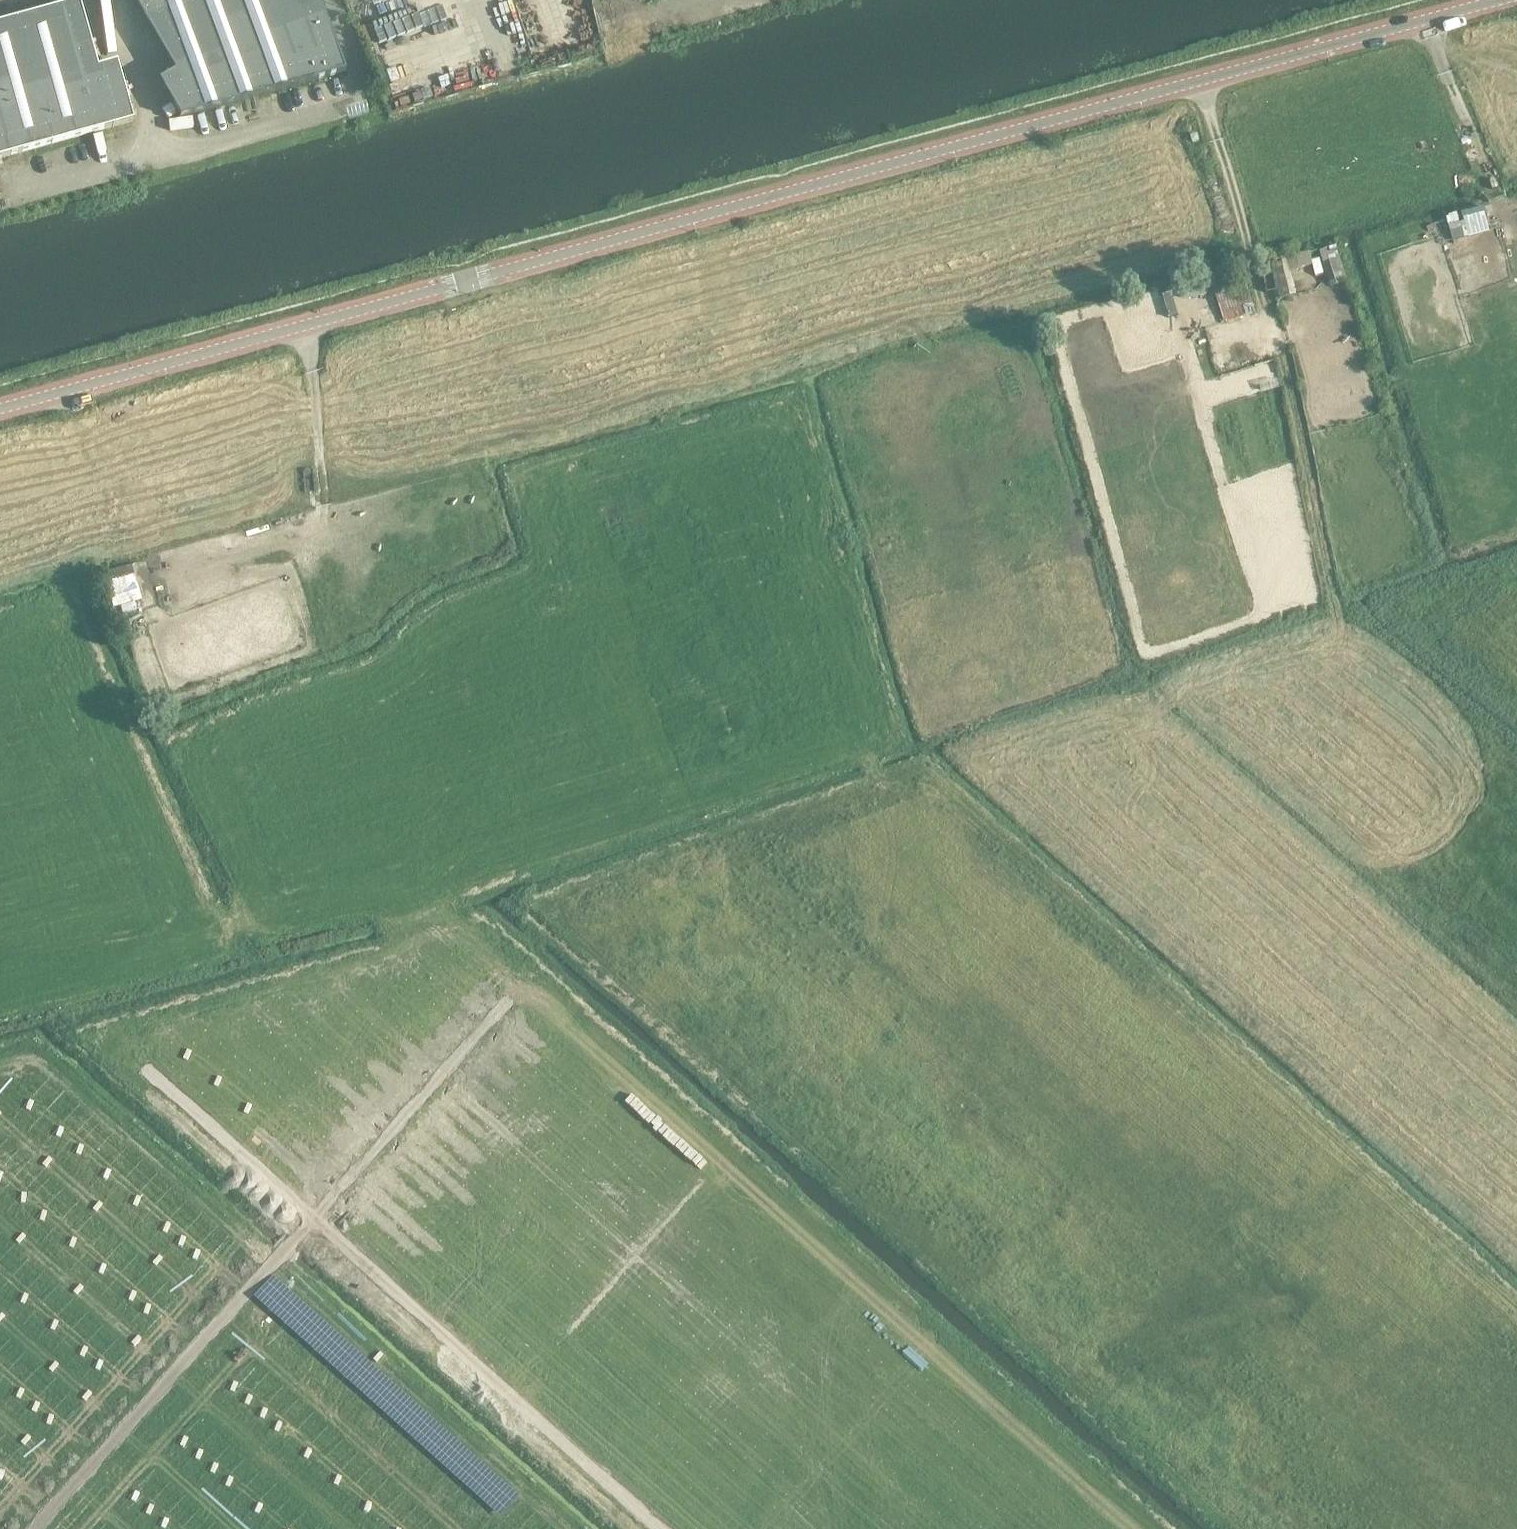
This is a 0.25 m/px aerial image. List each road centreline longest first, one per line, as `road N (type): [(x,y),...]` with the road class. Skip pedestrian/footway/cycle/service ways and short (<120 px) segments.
road 1 (tertiary): [(0,408),(1494,0)]
road 2 (track): [(329,510),(306,325)]

